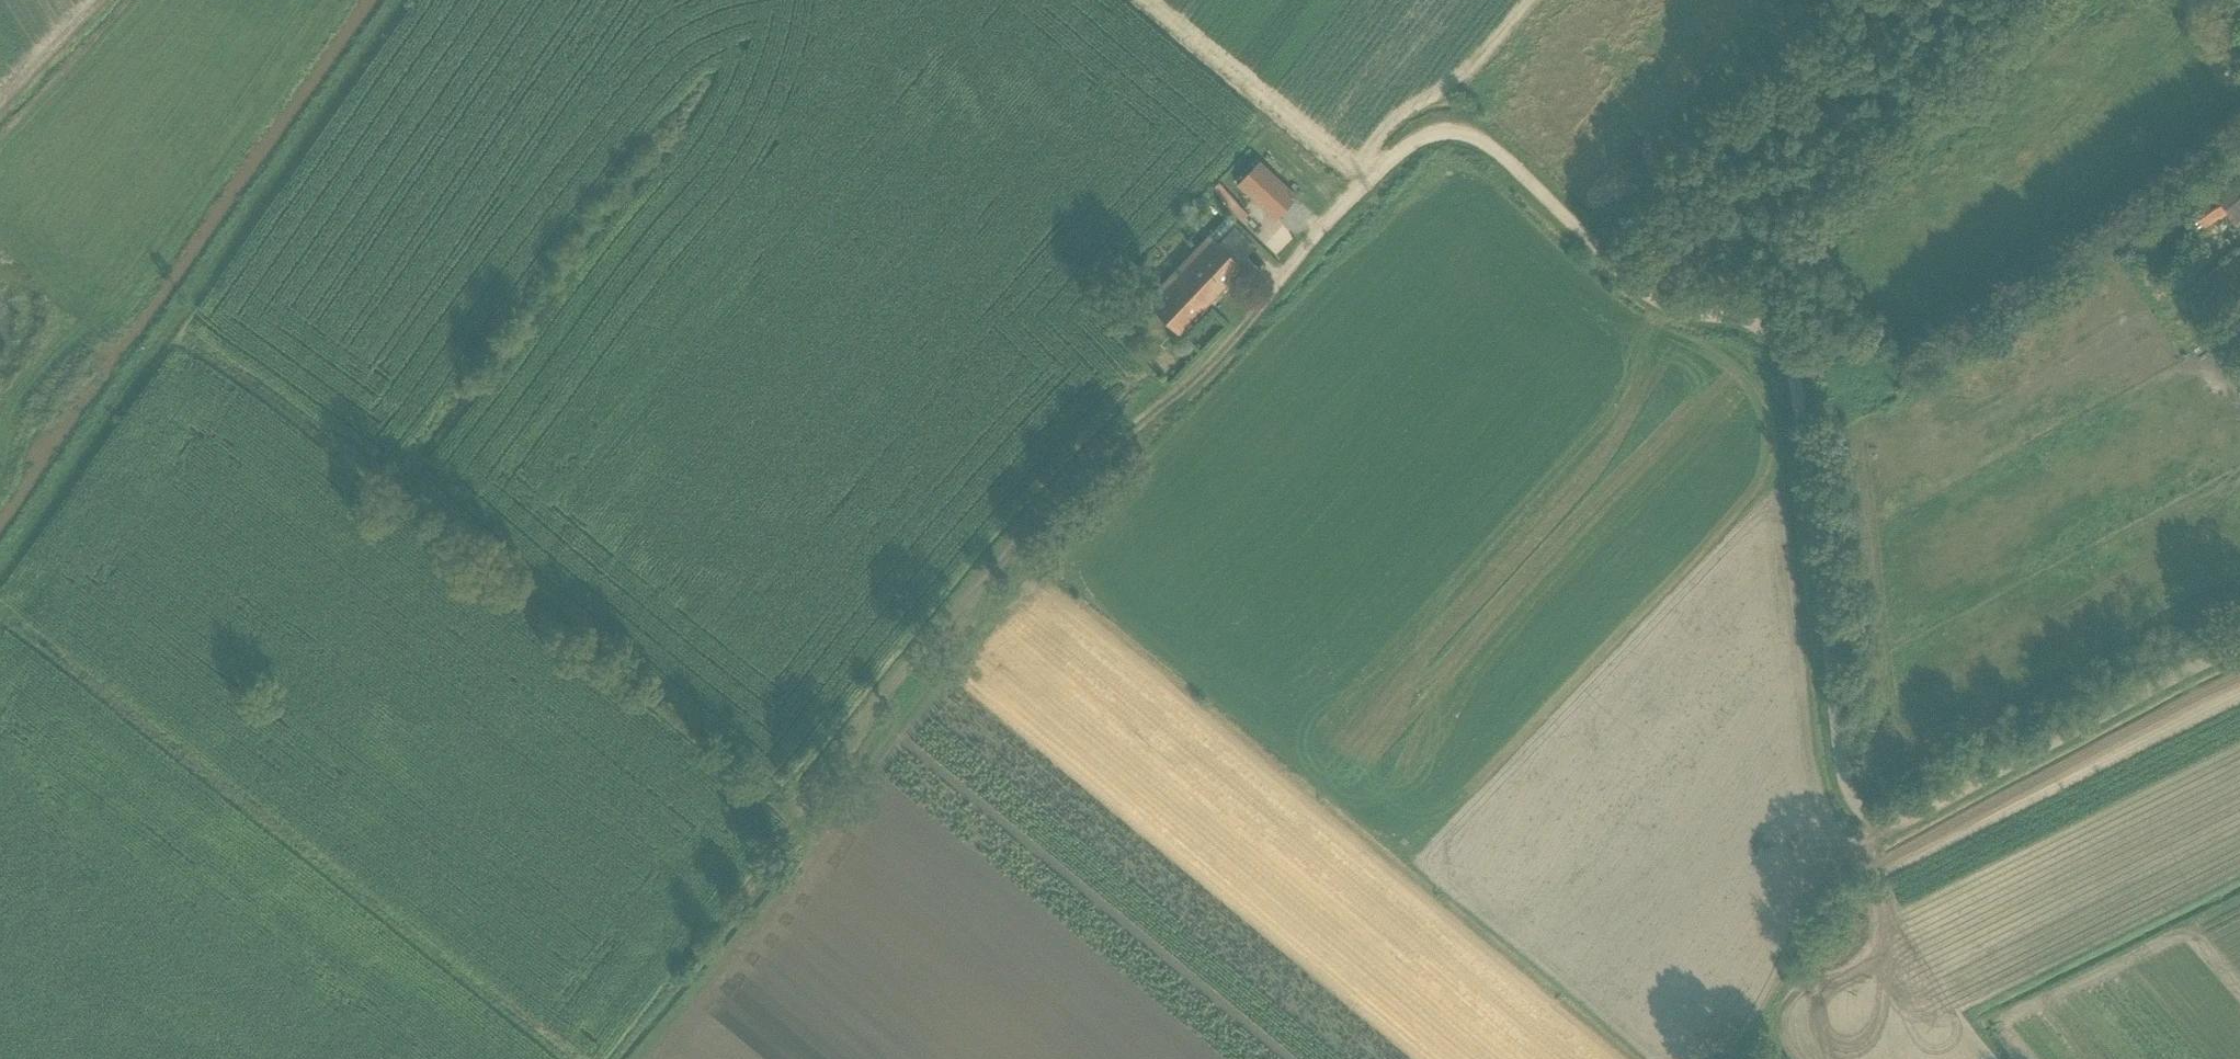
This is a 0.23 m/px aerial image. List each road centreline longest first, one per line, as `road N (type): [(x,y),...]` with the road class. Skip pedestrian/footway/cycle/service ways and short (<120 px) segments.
road 1 (track): [(806,797),(1020,535),(1235,341)]

